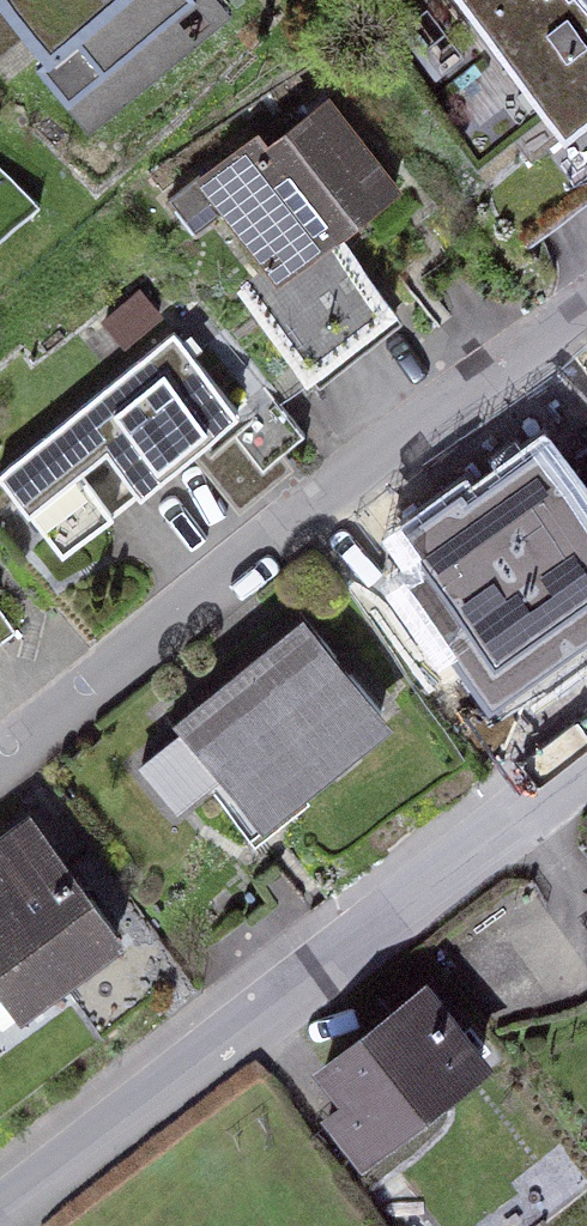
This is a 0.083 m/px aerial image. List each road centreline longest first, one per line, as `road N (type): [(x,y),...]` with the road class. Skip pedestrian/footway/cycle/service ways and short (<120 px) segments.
road 1 (residential): [(0,1224),(394,906),(586,769)]
road 2 (residential): [(0,756),(307,507),(586,304)]

